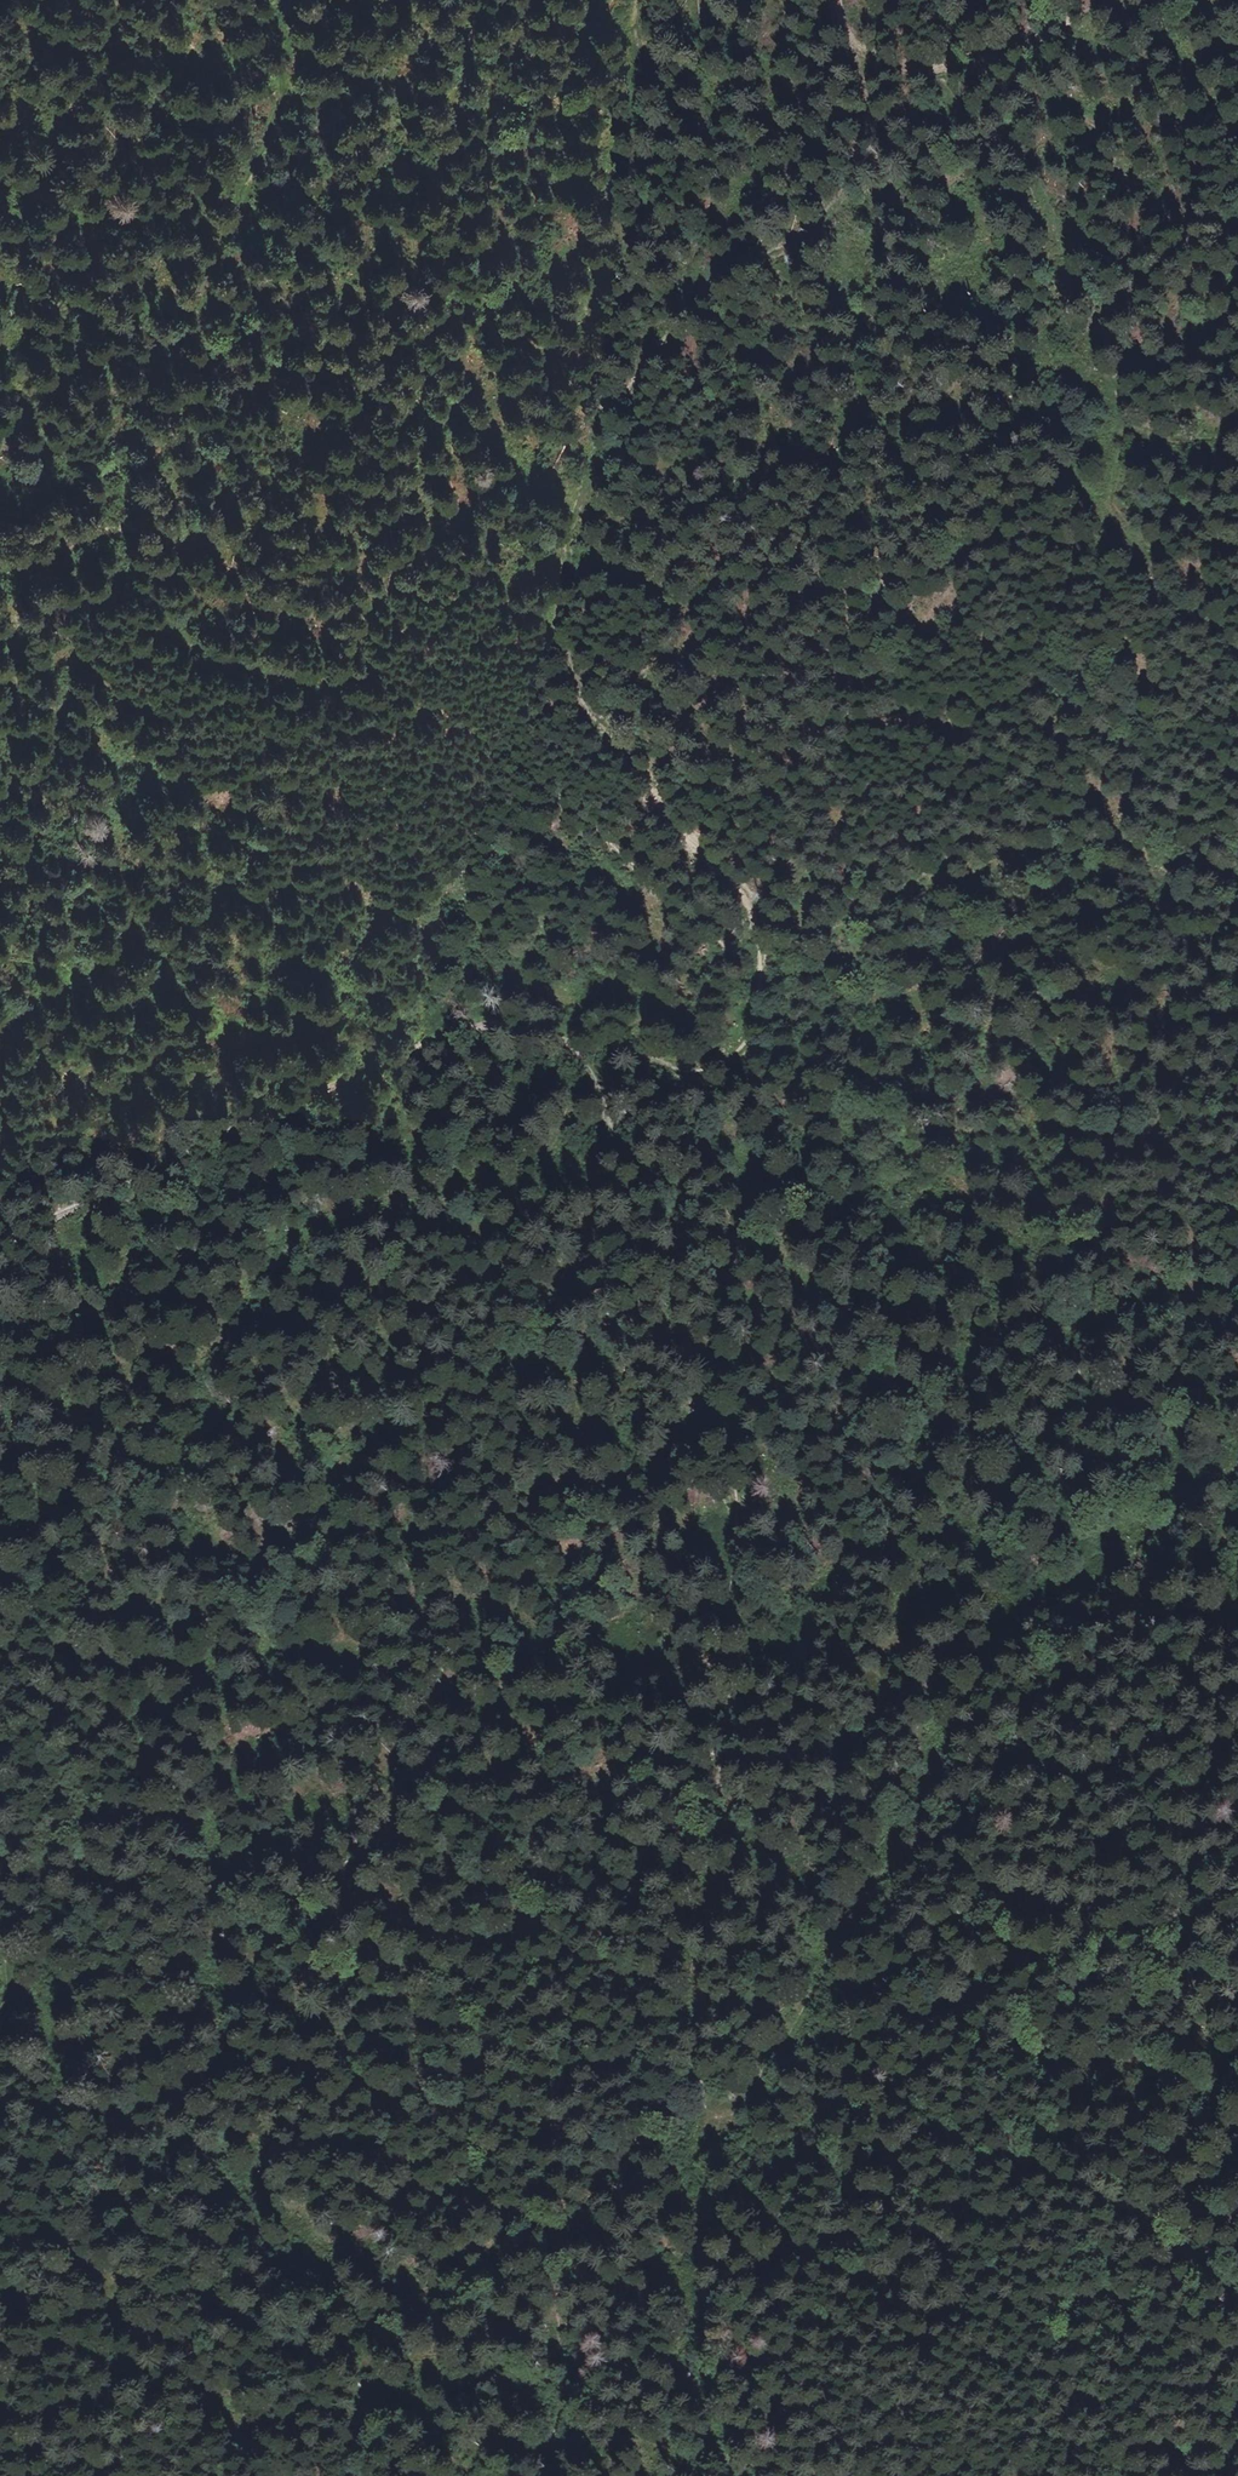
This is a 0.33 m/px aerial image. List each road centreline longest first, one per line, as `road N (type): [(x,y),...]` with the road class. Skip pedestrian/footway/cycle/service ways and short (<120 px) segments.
road 1 (track): [(537,2475),(559,2422),(560,2258),(579,2124),(640,1854),(726,1605),(742,1585),(729,1500),(723,1300),(771,1157),(783,1089),(764,999),(712,925),(441,699),(417,664),(403,623),(395,530),(423,264),(480,0)]
road 2 (track): [(729,1500),(642,1250),(592,1074),(578,1049),(530,1028),(484,1023),(406,1048),(300,1099),(160,1191),(0,1268)]
road 3 (track): [(710,2475),(700,2385),(708,2213),(703,2010),(742,1585)]

